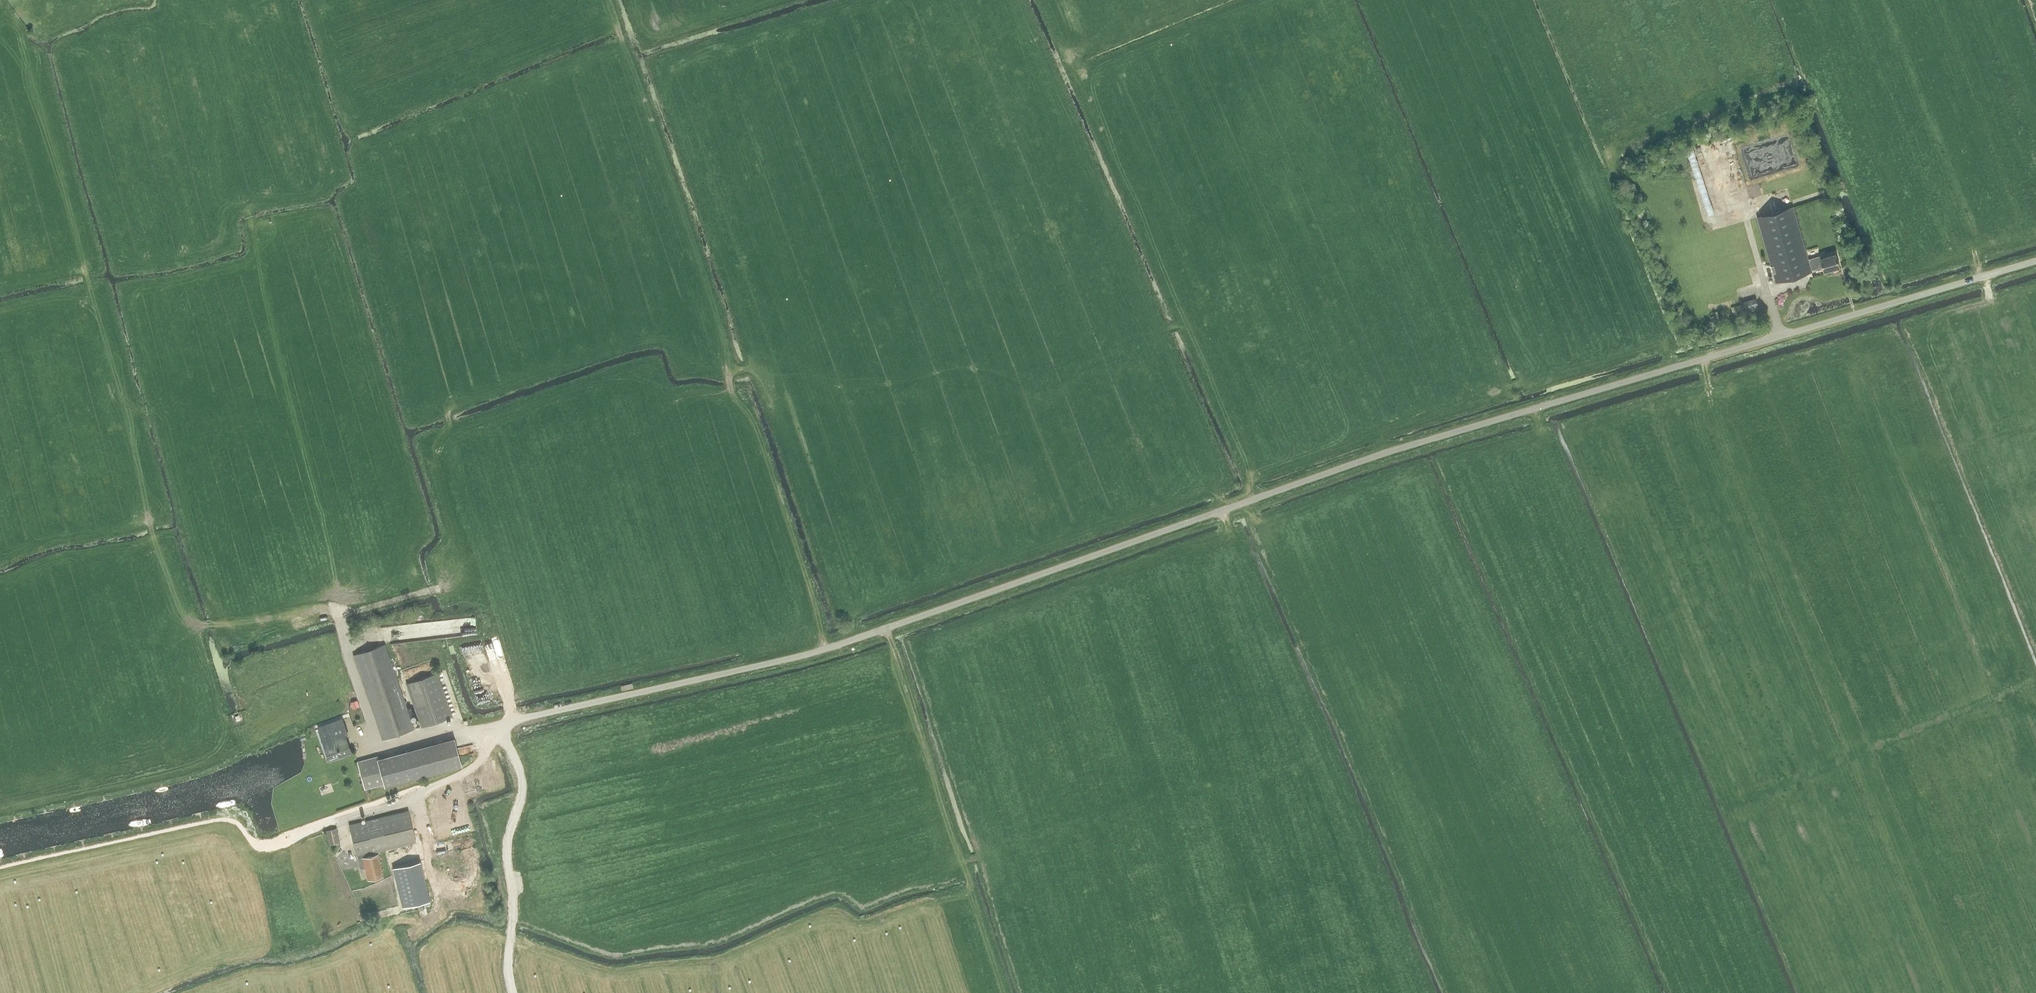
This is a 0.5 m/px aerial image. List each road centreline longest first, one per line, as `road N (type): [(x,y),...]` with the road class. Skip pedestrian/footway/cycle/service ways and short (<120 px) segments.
road 1 (unclassified): [(508,725),(830,649),(1380,454),(2035,265)]

